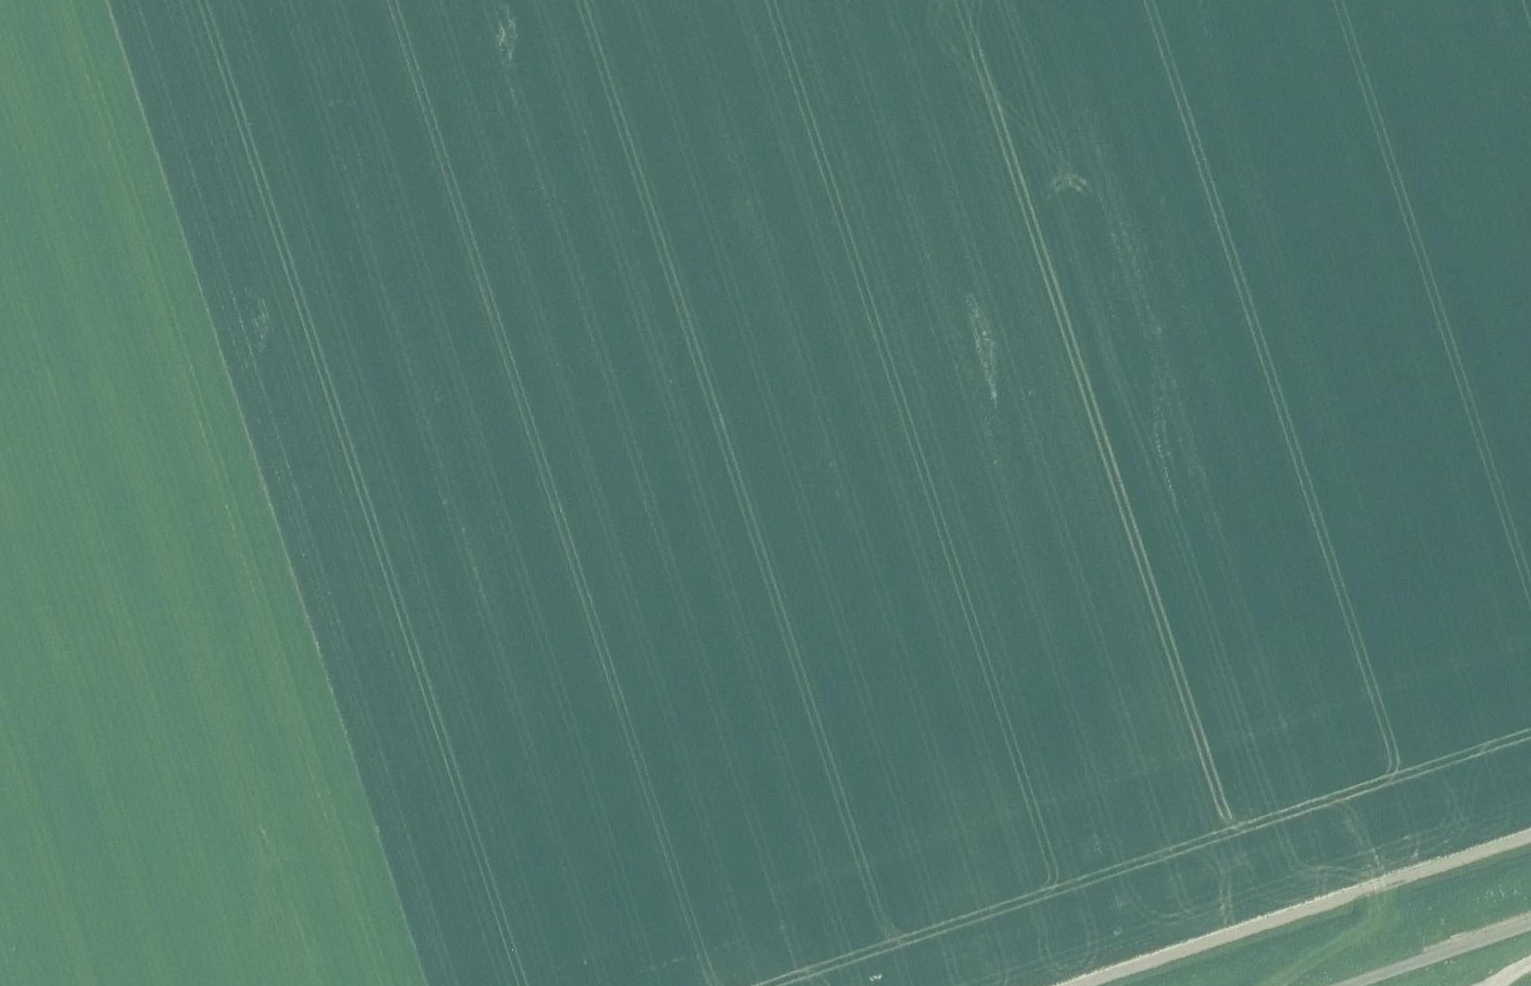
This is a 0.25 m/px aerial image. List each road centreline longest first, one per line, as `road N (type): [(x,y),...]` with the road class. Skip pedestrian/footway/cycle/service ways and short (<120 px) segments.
road 1 (unclassified): [(1351,985),(1530,926)]

